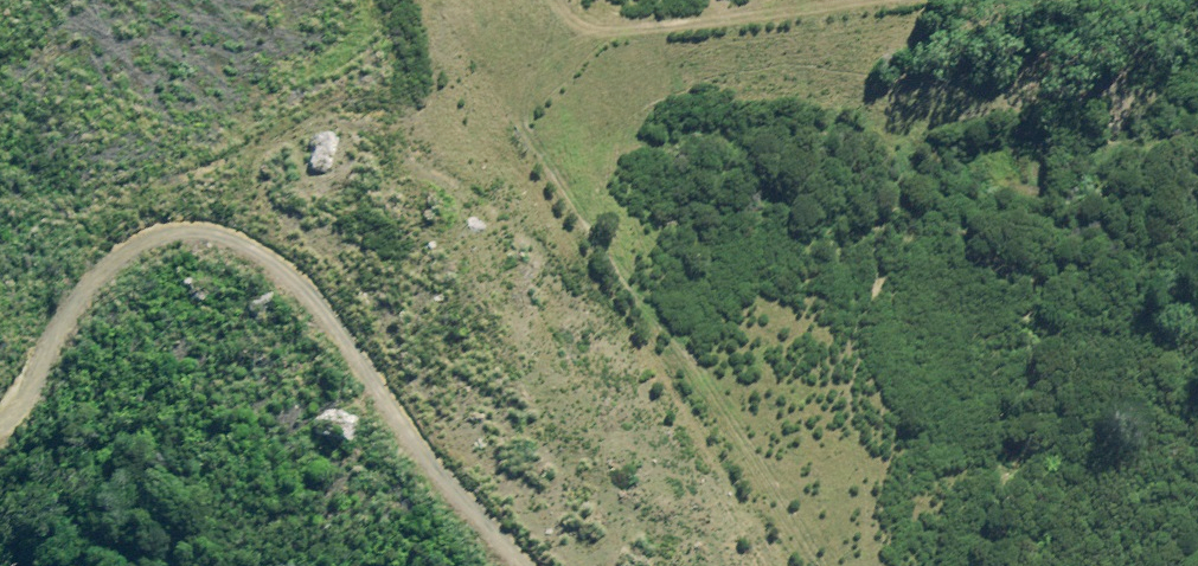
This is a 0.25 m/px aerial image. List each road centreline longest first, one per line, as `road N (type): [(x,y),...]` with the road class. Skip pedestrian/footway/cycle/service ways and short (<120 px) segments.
road 1 (track): [(819,564),(752,499),(666,363),(509,144),(482,121),(453,116),(342,127),(277,142),(183,187),(138,199),(0,210)]
road 2 (track): [(0,409),(112,274),(185,244),(230,250),(293,296),(442,479),(524,565)]
road 3 (track): [(1197,166),(1081,253),(954,382),(832,537),(819,565)]
road 4 (track): [(427,0),(431,56),(419,119)]

